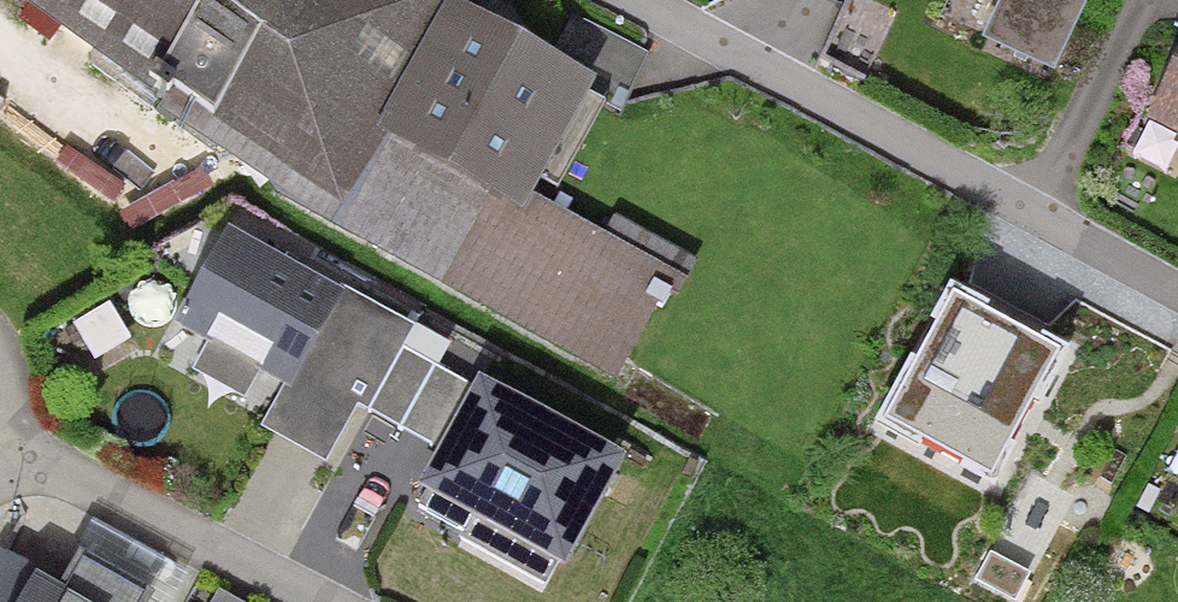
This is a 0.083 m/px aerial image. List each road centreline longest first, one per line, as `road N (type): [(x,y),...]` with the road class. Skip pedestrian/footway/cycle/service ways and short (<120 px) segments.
road 1 (residential): [(635,0),(1053,215)]
road 2 (residential): [(7,458),(290,601)]
road 3 (residential): [(1151,0),(1053,215)]
road 4 (residential): [(1053,215),(1177,288)]
road 5 (residential): [(0,338),(12,393),(7,458)]

